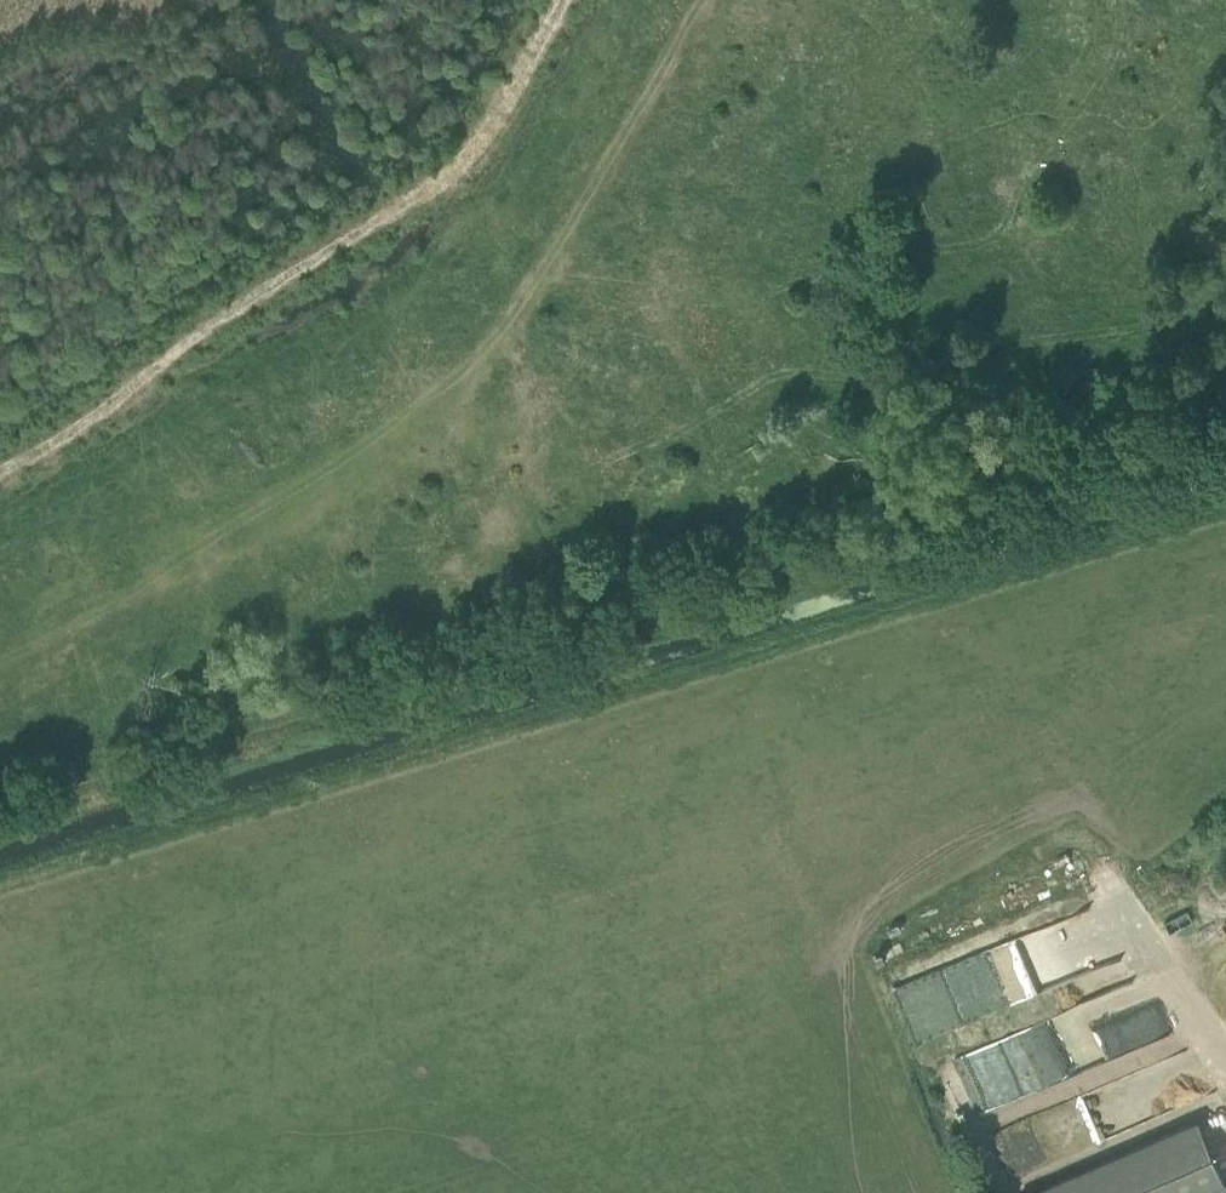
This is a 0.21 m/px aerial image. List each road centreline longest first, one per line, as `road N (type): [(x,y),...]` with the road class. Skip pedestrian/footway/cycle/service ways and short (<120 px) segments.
road 1 (track): [(0,474),(52,449),(170,355),(433,189),(468,159),(562,0)]
road 2 (unclassified): [(1225,1049),(1120,900)]

